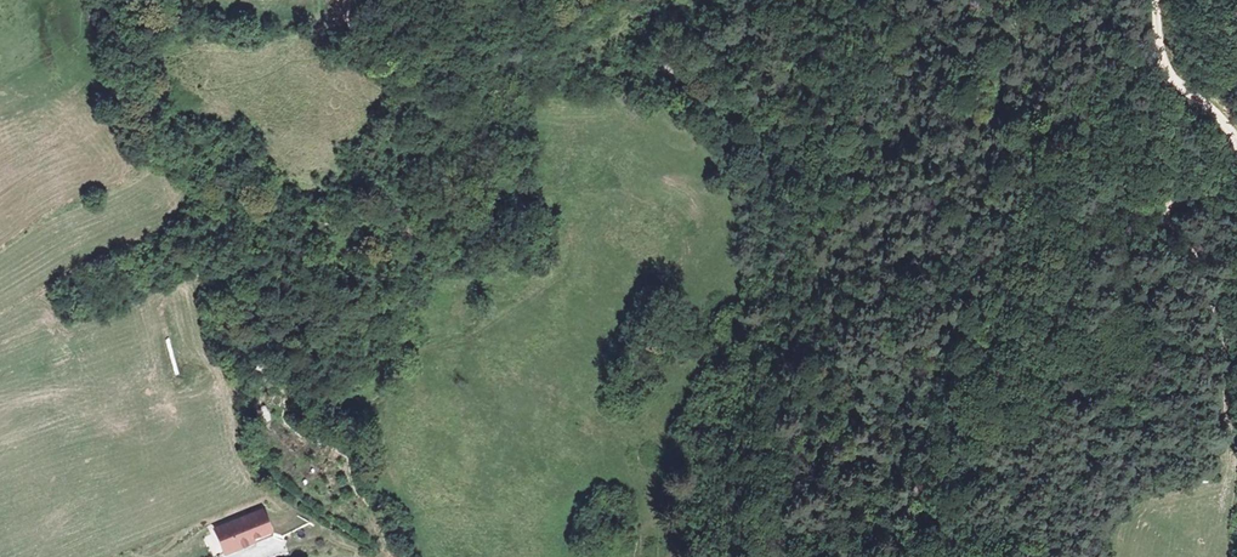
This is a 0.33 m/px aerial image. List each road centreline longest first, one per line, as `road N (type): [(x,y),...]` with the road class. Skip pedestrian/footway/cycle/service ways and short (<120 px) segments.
road 1 (track): [(1236,145),(1201,101),(1168,80),(1154,0)]

